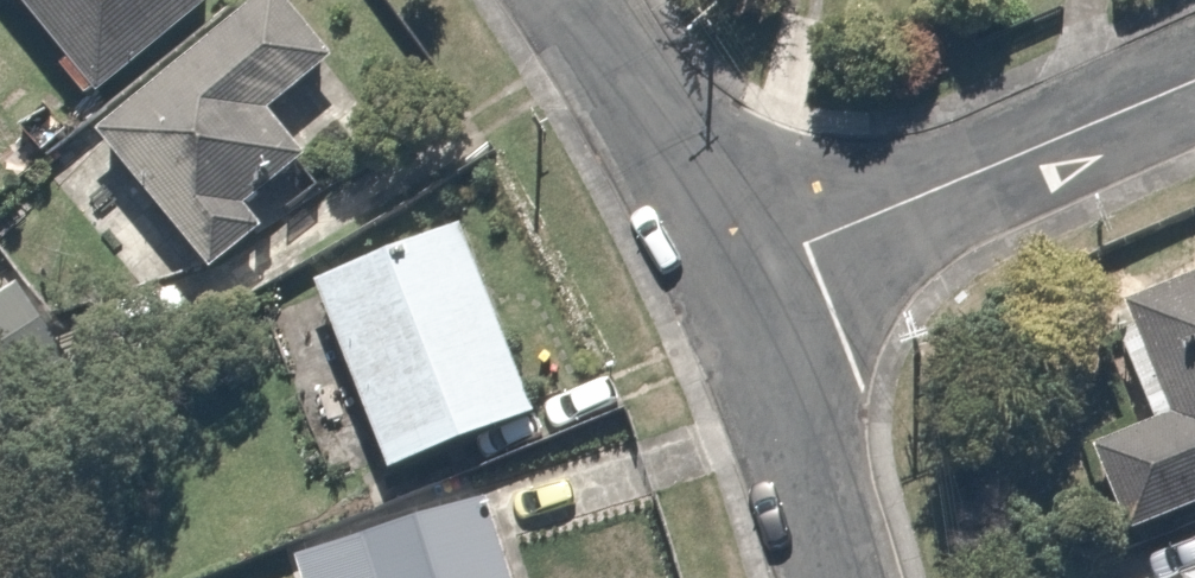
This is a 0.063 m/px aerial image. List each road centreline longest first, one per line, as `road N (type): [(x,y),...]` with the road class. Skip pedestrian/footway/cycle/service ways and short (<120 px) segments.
road 1 (residential): [(1194,78),(738,275)]
road 2 (residential): [(738,275),(560,0)]
road 3 (residential): [(839,577),(738,275)]

